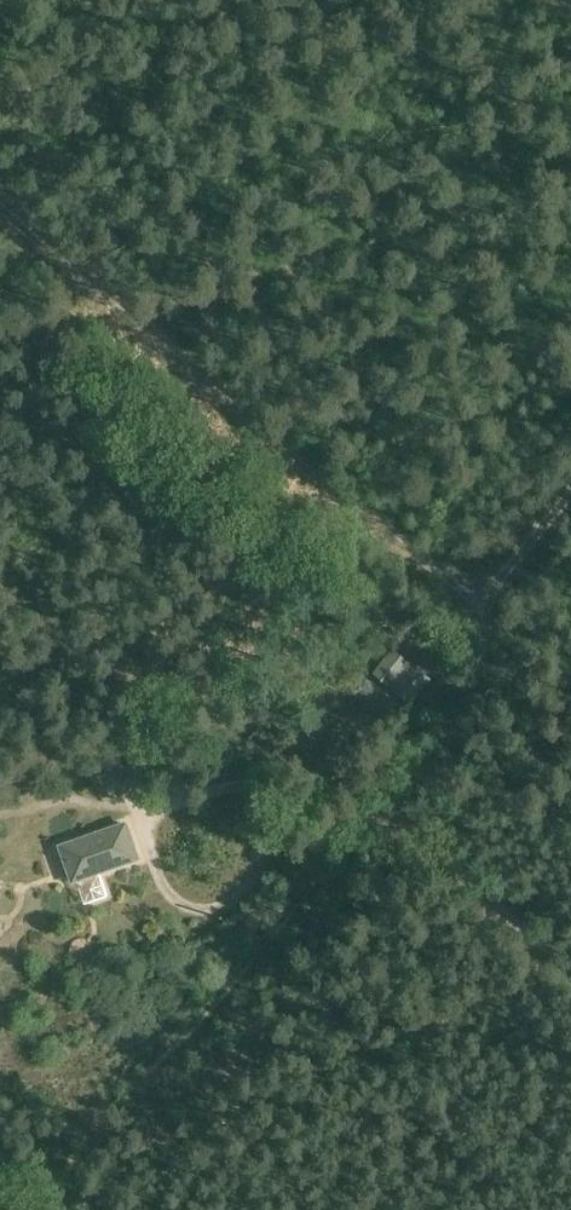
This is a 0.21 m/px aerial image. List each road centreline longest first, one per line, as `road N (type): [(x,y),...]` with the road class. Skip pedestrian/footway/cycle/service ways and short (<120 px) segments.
road 1 (track): [(0,207),(406,562),(478,605),(481,678),(443,748),(383,810)]
road 2 (track): [(383,810),(570,955)]
road 3 (track): [(570,483),(478,605)]

